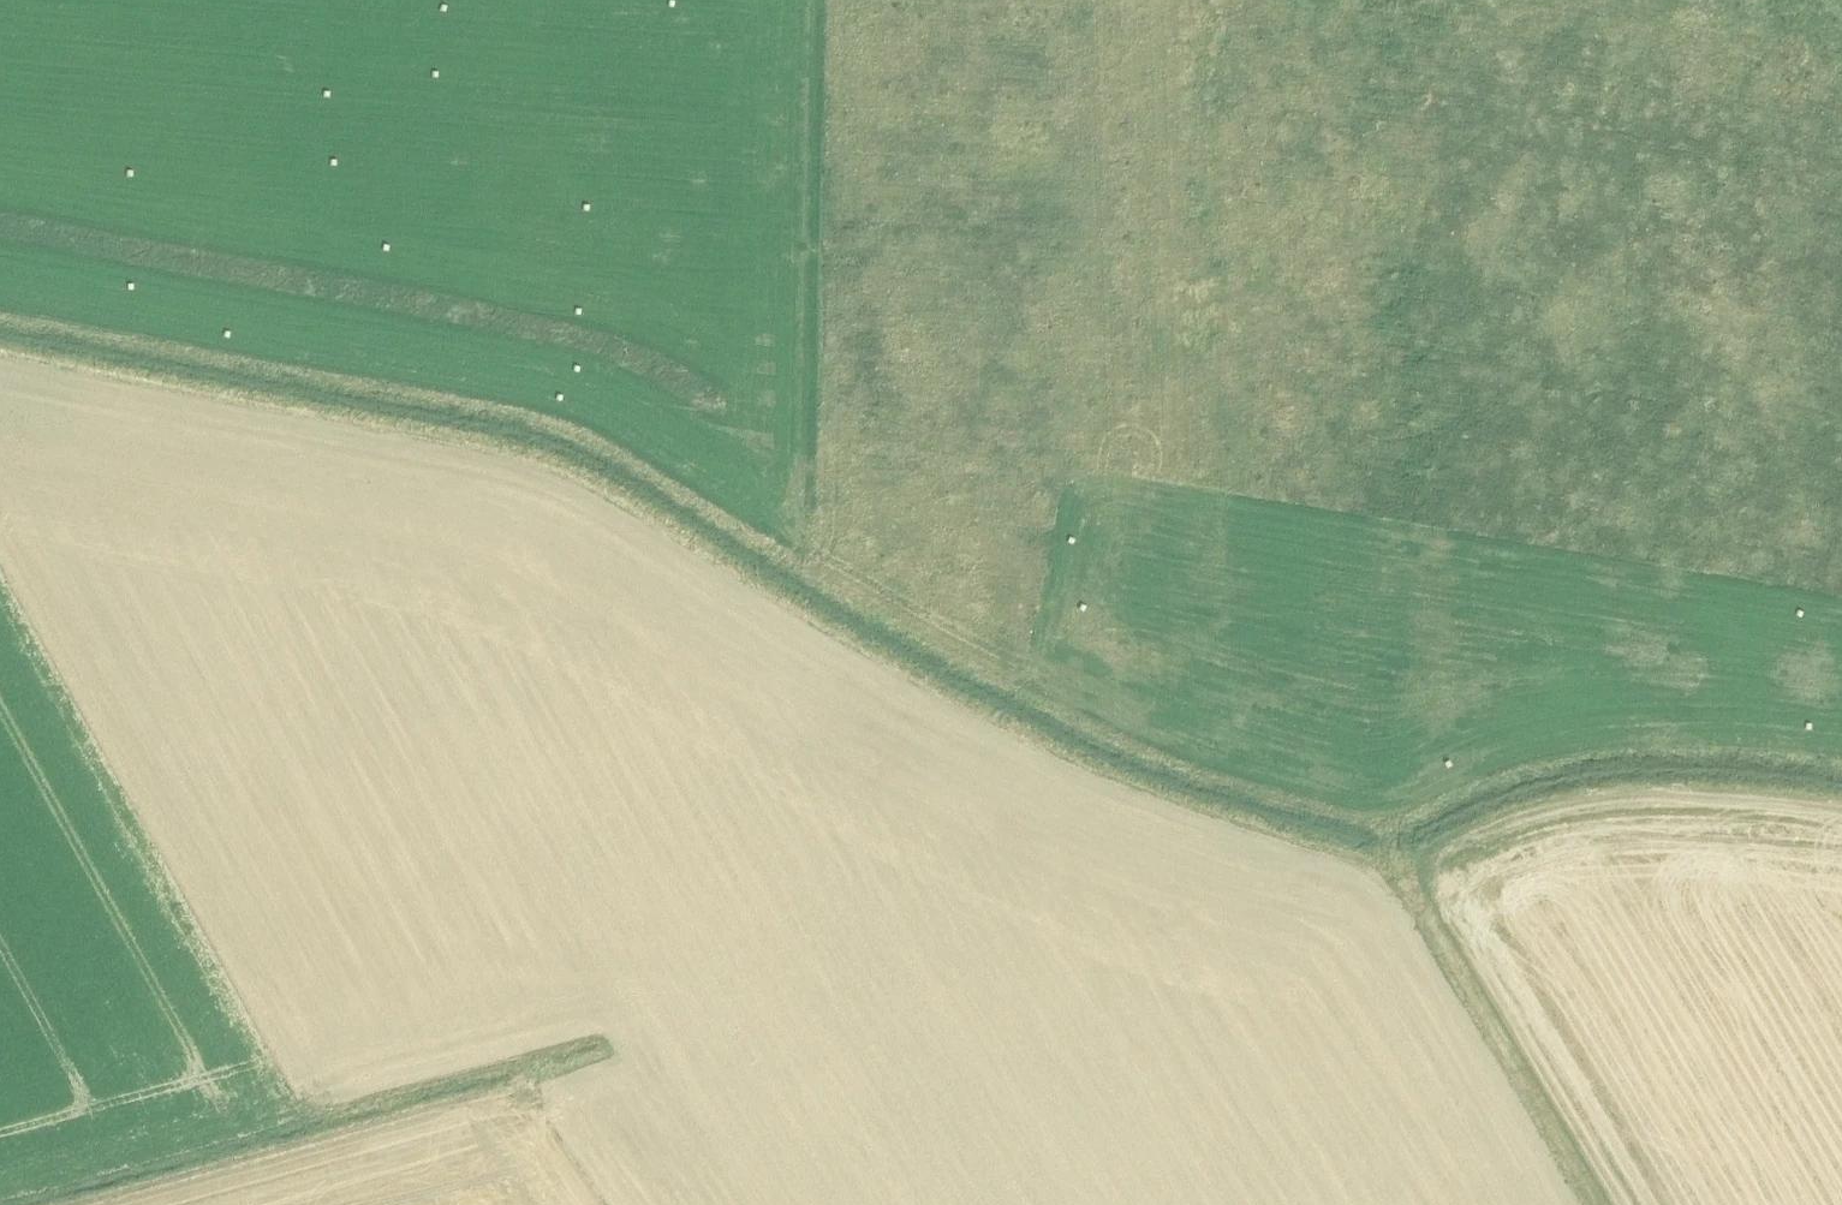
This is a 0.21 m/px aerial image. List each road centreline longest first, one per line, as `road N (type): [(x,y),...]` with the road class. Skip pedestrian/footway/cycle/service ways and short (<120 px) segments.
road 1 (track): [(1600,1204),(1364,810)]

